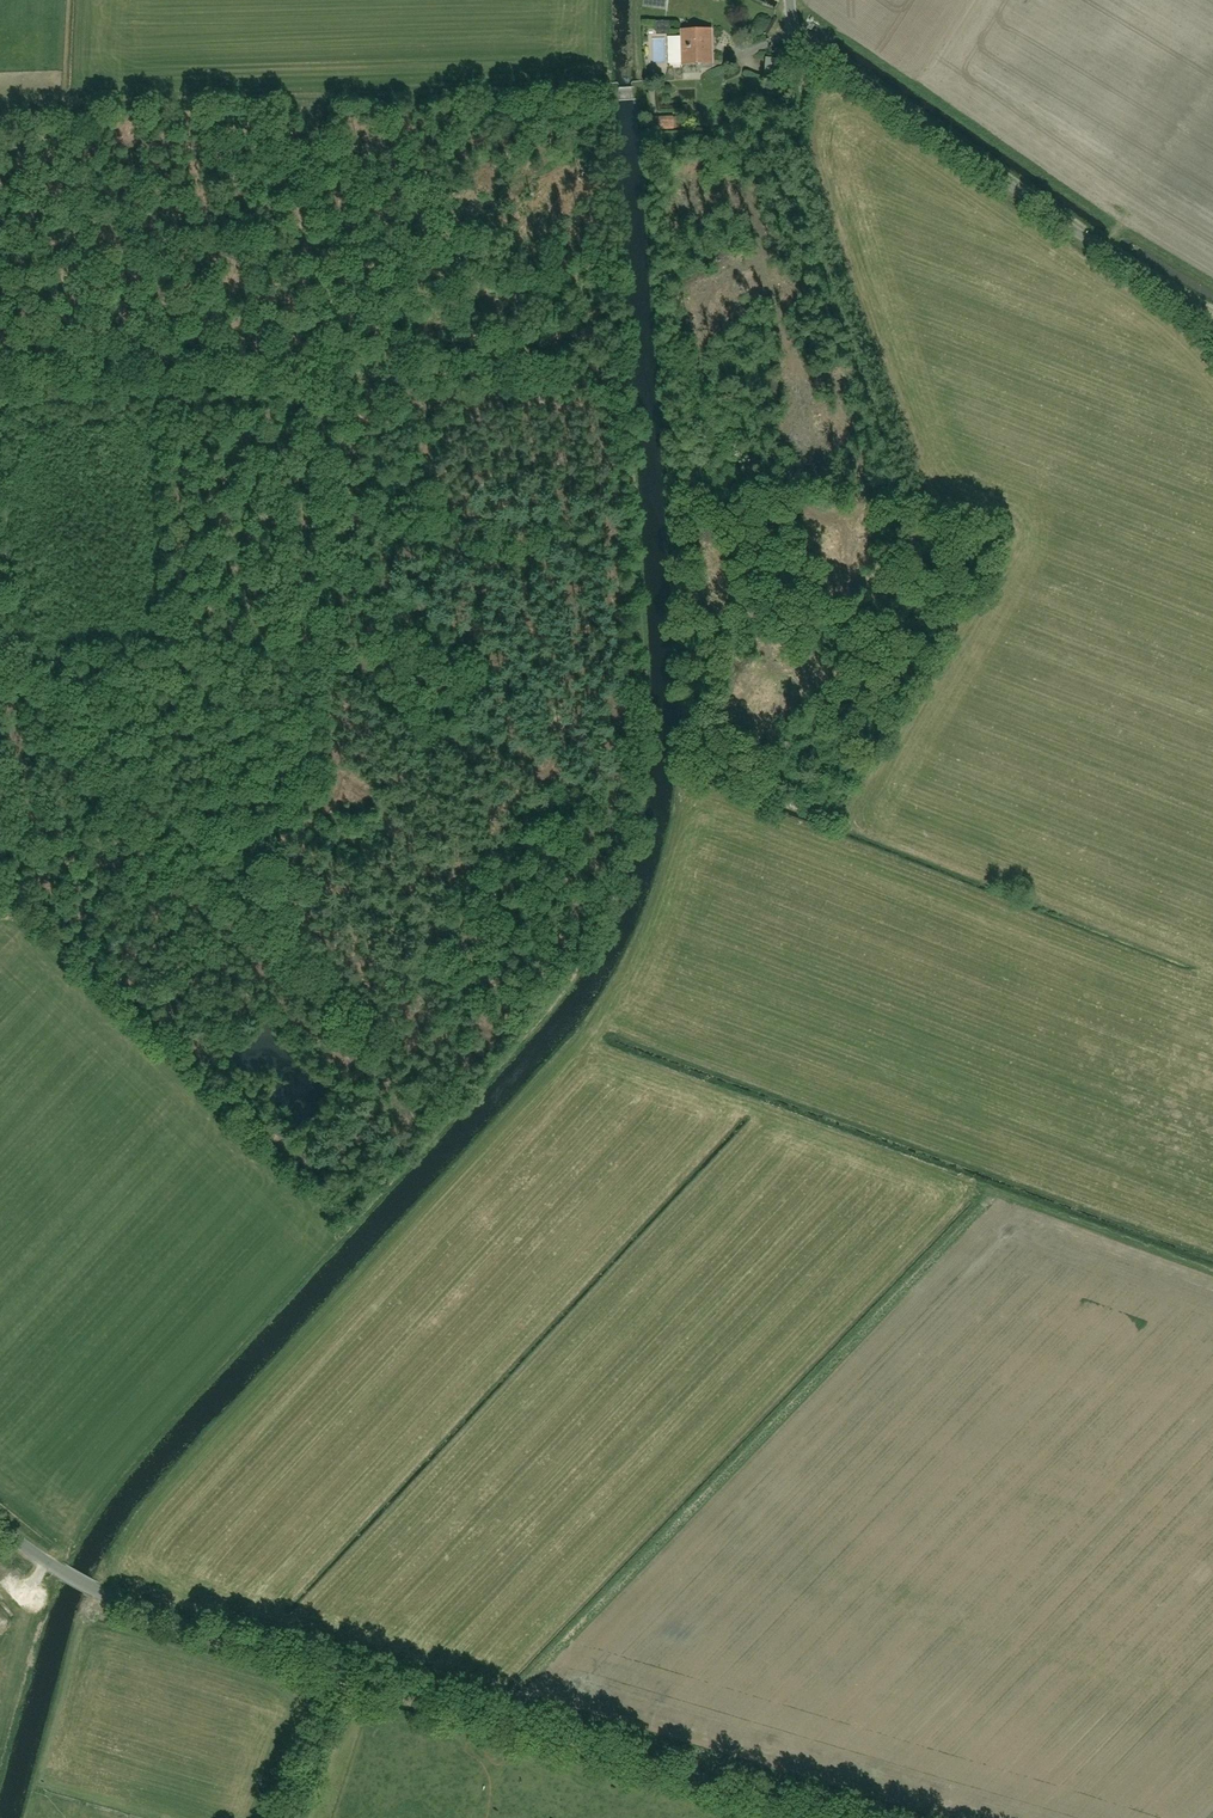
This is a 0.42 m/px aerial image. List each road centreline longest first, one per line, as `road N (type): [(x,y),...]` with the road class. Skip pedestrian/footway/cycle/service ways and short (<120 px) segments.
road 1 (unclassified): [(835,1817),(121,1604),(0,1527)]
road 2 (tertiary): [(1212,335),(1171,297),(814,51),(790,0)]

